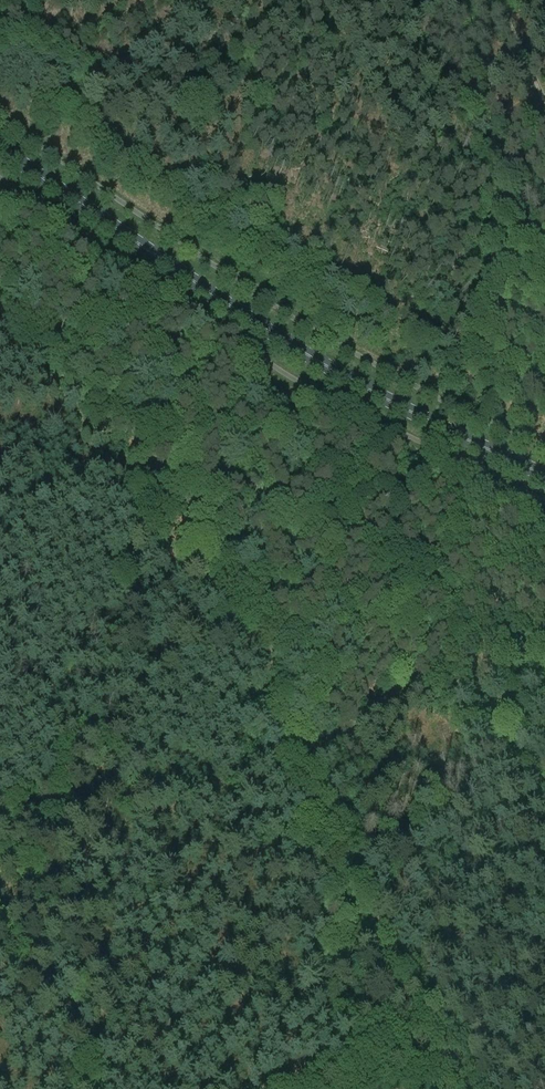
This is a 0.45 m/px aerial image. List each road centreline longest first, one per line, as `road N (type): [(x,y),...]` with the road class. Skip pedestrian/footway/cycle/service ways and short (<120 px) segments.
road 1 (primary): [(544,476),(329,369),(0,150)]

